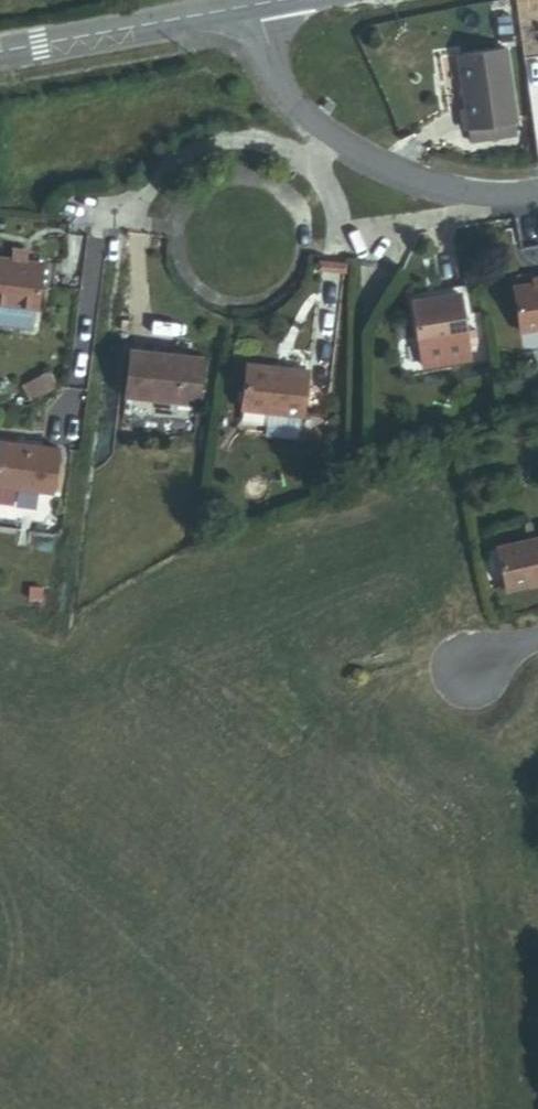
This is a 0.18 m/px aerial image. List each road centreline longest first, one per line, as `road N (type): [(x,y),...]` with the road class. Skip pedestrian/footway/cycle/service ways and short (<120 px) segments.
road 1 (residential): [(256,7),(294,101),(326,135),(436,186),(511,197),(537,193)]
road 2 (tertiary): [(256,7),(0,52)]

